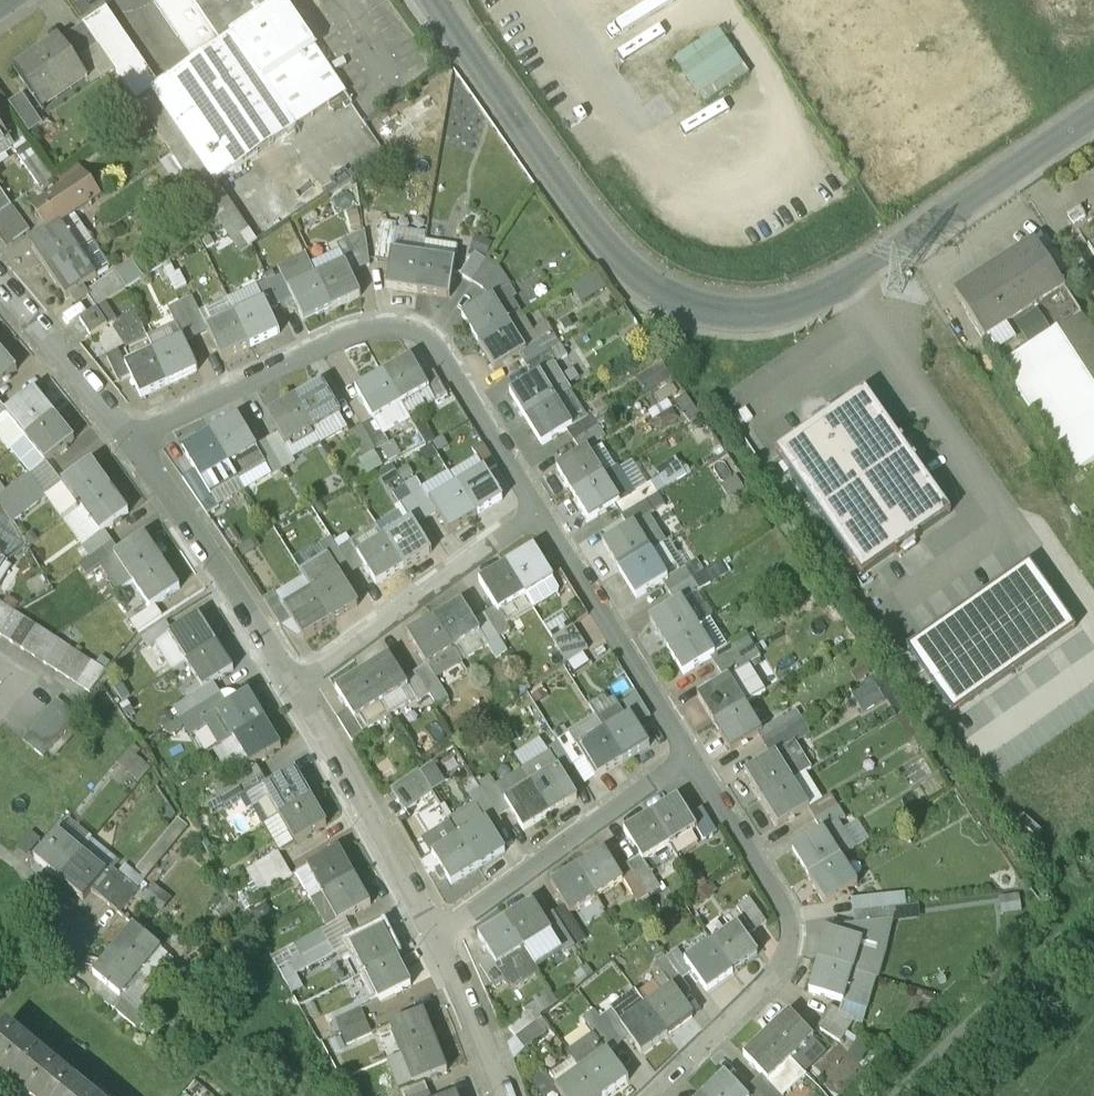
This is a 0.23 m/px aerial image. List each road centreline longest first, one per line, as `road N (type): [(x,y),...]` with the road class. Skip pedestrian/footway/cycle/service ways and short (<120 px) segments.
road 1 (unclassified): [(441,0),(595,240),(636,282),(692,313),(760,316),(845,285),(1093,114)]
road 2 (residential): [(541,514),(437,340),(400,323),(356,333),(125,444)]
road 3 (residential): [(646,1095),(771,980),(787,942),(787,918),(692,755)]
road 4 (residential): [(436,935),(692,755)]
road 5 (residential): [(292,689),(541,514)]
road 6 (residential): [(125,444),(292,689)]
road 7 (residential): [(292,689),(436,935)]
road 8 (residential): [(692,755),(541,514)]
road 9 (residential): [(125,444),(0,296)]
road 10 (residential): [(436,935),(501,1095)]

